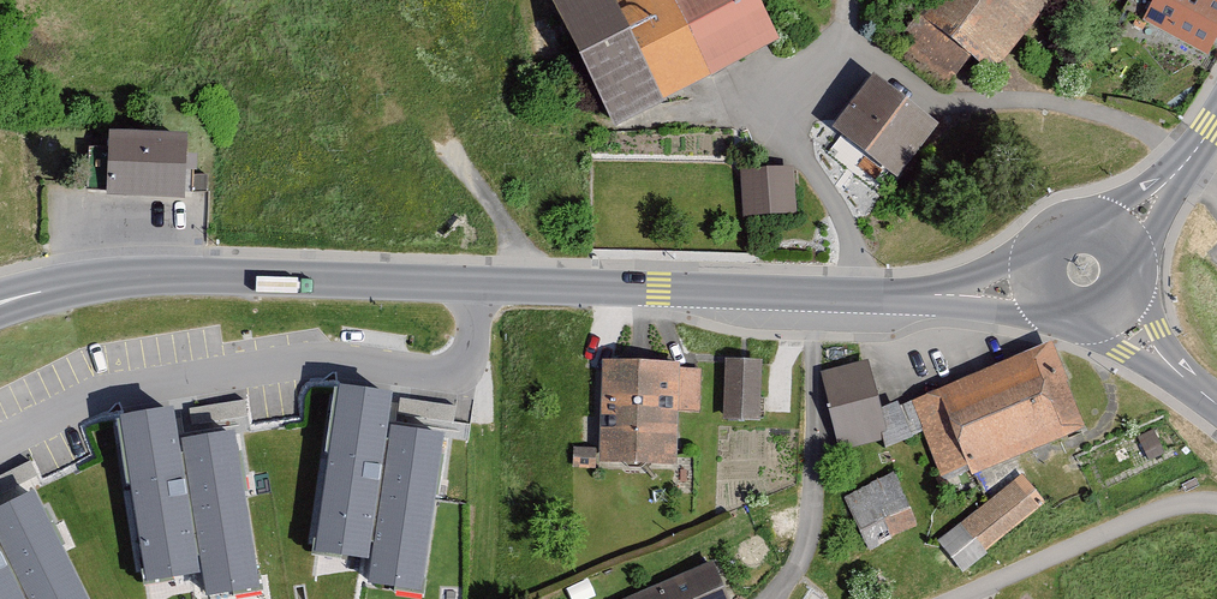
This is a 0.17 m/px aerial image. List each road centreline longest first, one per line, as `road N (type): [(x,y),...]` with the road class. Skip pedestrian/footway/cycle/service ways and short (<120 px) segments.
road 1 (tertiary): [(809,296),(220,278),(82,287),(0,306)]
road 2 (residential): [(809,296),(809,521),(775,598)]
road 3 (residential): [(1216,504),(1152,514),(958,598)]
road 4 (tertiary): [(1035,281),(809,296)]
road 5 (unclassified): [(1114,312),(1174,375),(1216,406)]
road 6 (tertiary): [(1120,230),(1101,219),(1059,224),(1034,259),(1035,281)]

